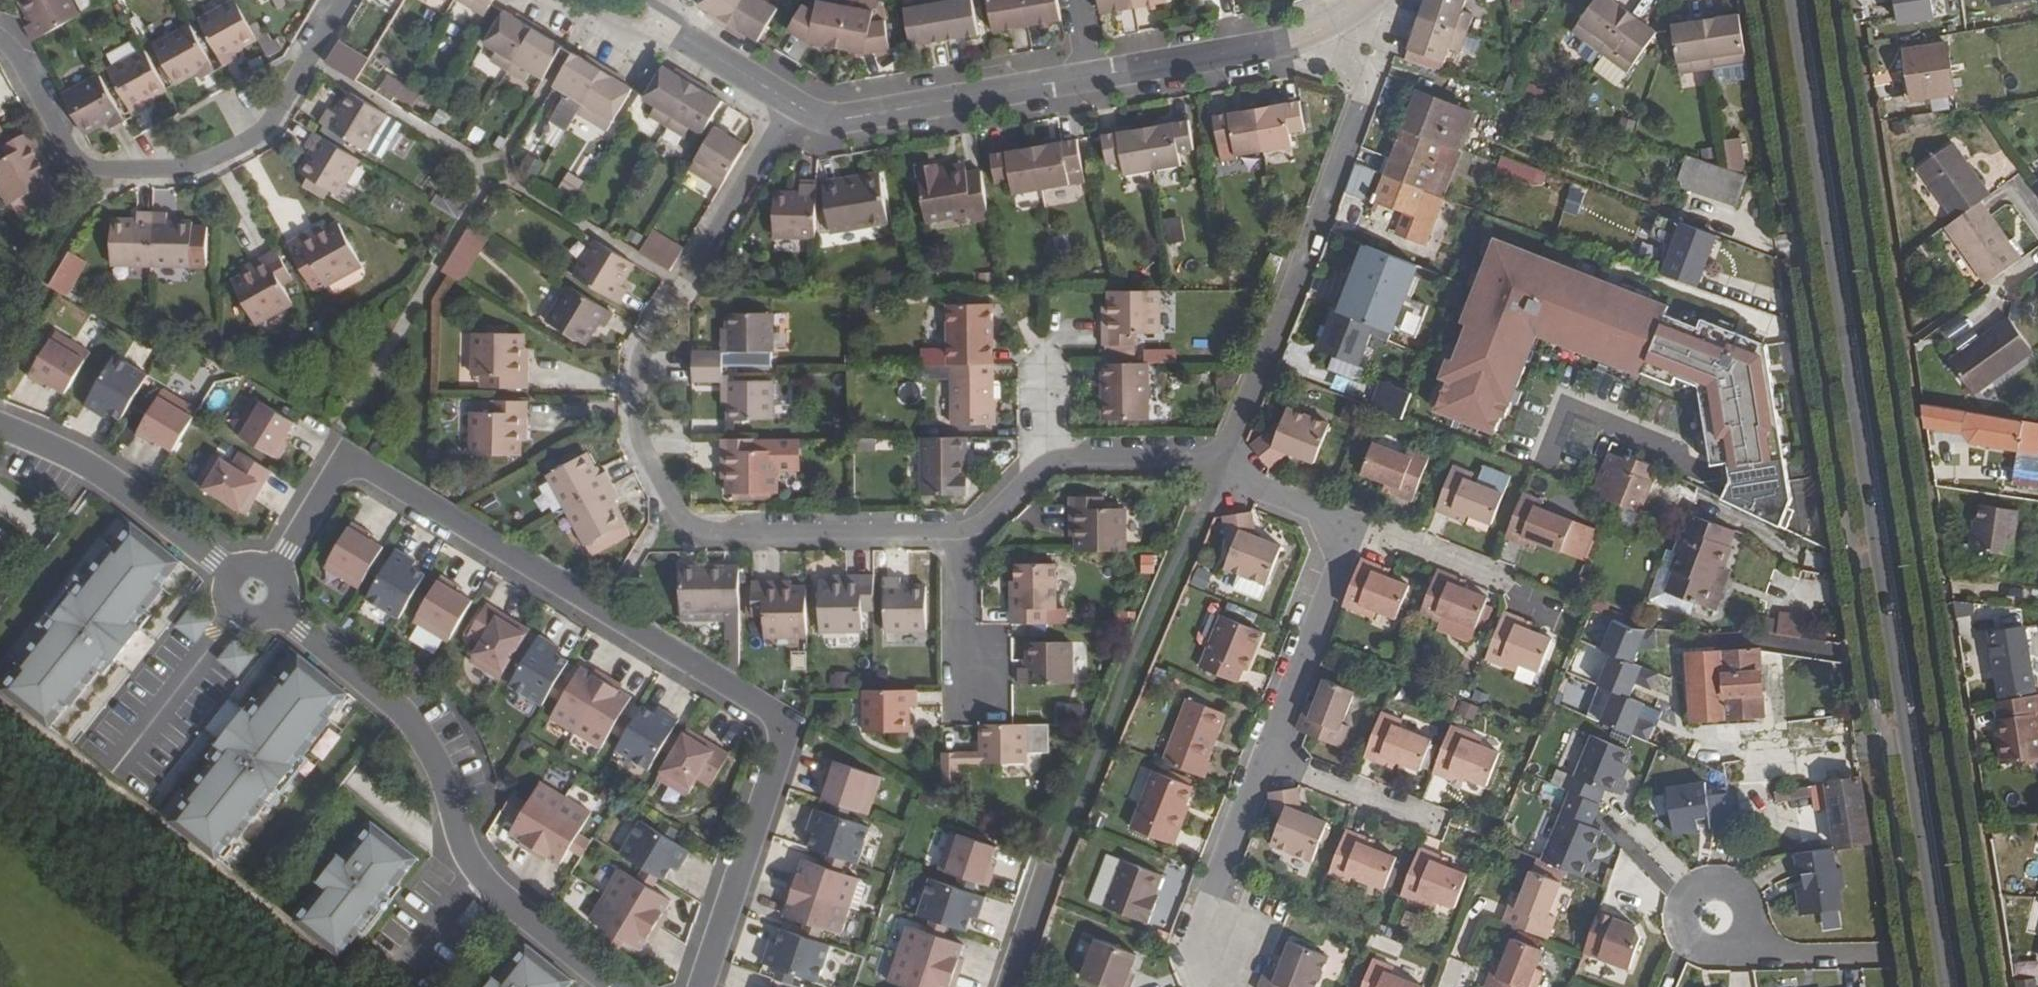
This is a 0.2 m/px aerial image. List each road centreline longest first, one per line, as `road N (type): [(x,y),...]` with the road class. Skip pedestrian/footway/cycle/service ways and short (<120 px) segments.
road 1 (residential): [(790,102),(642,353),(635,382),(639,439),(678,516),(708,532),(970,532),(1051,460),(1221,460)]
road 2 (secondary): [(1797,0),(1950,958)]
road 3 (residential): [(271,569),(347,465),(787,727),(699,986)]
road 4 (residential): [(1221,460),(1259,491),(1351,527),(1195,947),(1220,986)]
road 5 (residential): [(274,609),(415,731),(477,875),(615,986)]
road 6 (residential): [(343,0),(264,131),(185,171),(94,170),(69,151),(0,40)]
road 7 (residential): [(1221,460),(1367,82)]
road 8 (residential): [(790,102),(821,118),(854,118),(1086,80)]
road 9 (residential): [(1086,80),(1284,46),(1371,0)]
road 10 (residential): [(231,571),(85,468),(0,434)]
road 11 (residential): [(1950,958),(1754,959)]
road 12 (residential): [(1754,959),(1753,926),(1740,896),(1713,885),(1684,898),(1673,921)]
road 13 (residential): [(667,29),(790,102)]
road 14 (residential): [(1056,873),(1014,986)]

